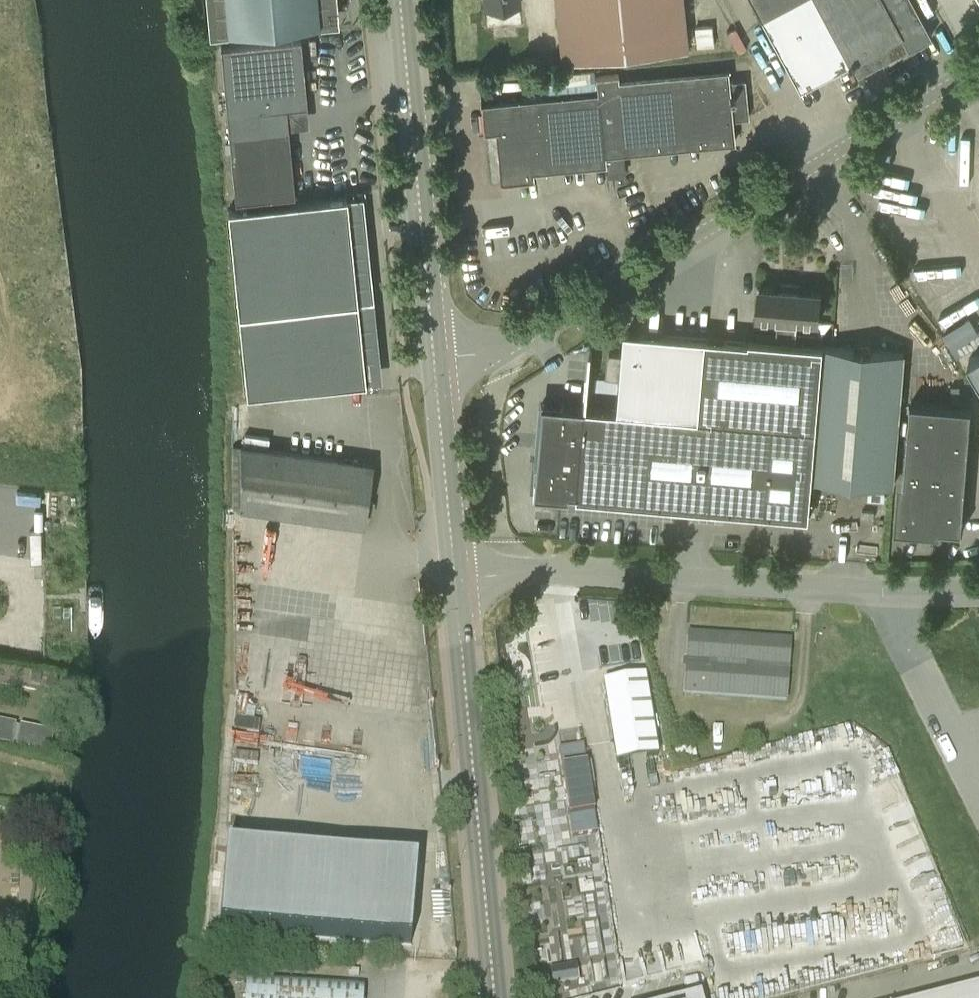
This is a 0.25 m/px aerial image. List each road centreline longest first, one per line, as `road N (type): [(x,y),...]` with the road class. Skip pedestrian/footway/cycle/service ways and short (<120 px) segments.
road 1 (unclassified): [(525,336),(978,68)]
road 2 (unclassified): [(546,572),(978,594)]
road 3 (tertiary): [(496,997),(454,576)]
road 4 (tertiary): [(434,353),(400,0)]
road 5 (unclassified): [(546,572),(522,564),(497,521),(492,402),(525,336)]
road 6 (tertiary): [(454,576),(434,353)]
road 7 (unclassified): [(852,997),(978,965)]

